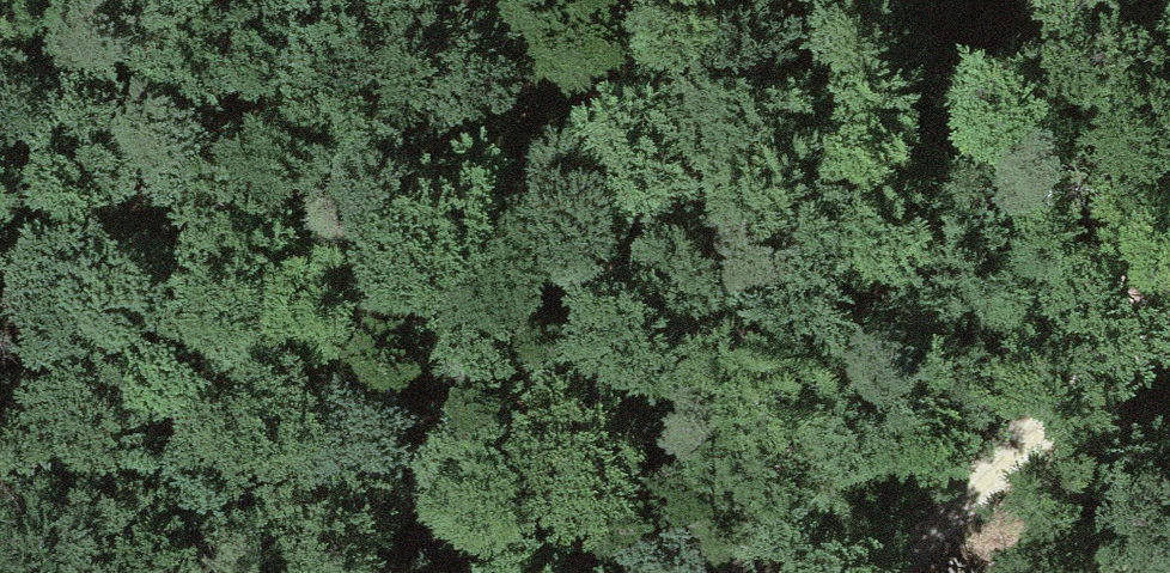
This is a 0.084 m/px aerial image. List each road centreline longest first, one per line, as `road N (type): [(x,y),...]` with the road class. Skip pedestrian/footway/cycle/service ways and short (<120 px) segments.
road 1 (track): [(0,505),(481,207),(659,50)]
road 2 (track): [(729,0),(659,50),(0,219)]
road 3 (track): [(882,572),(1169,318)]

